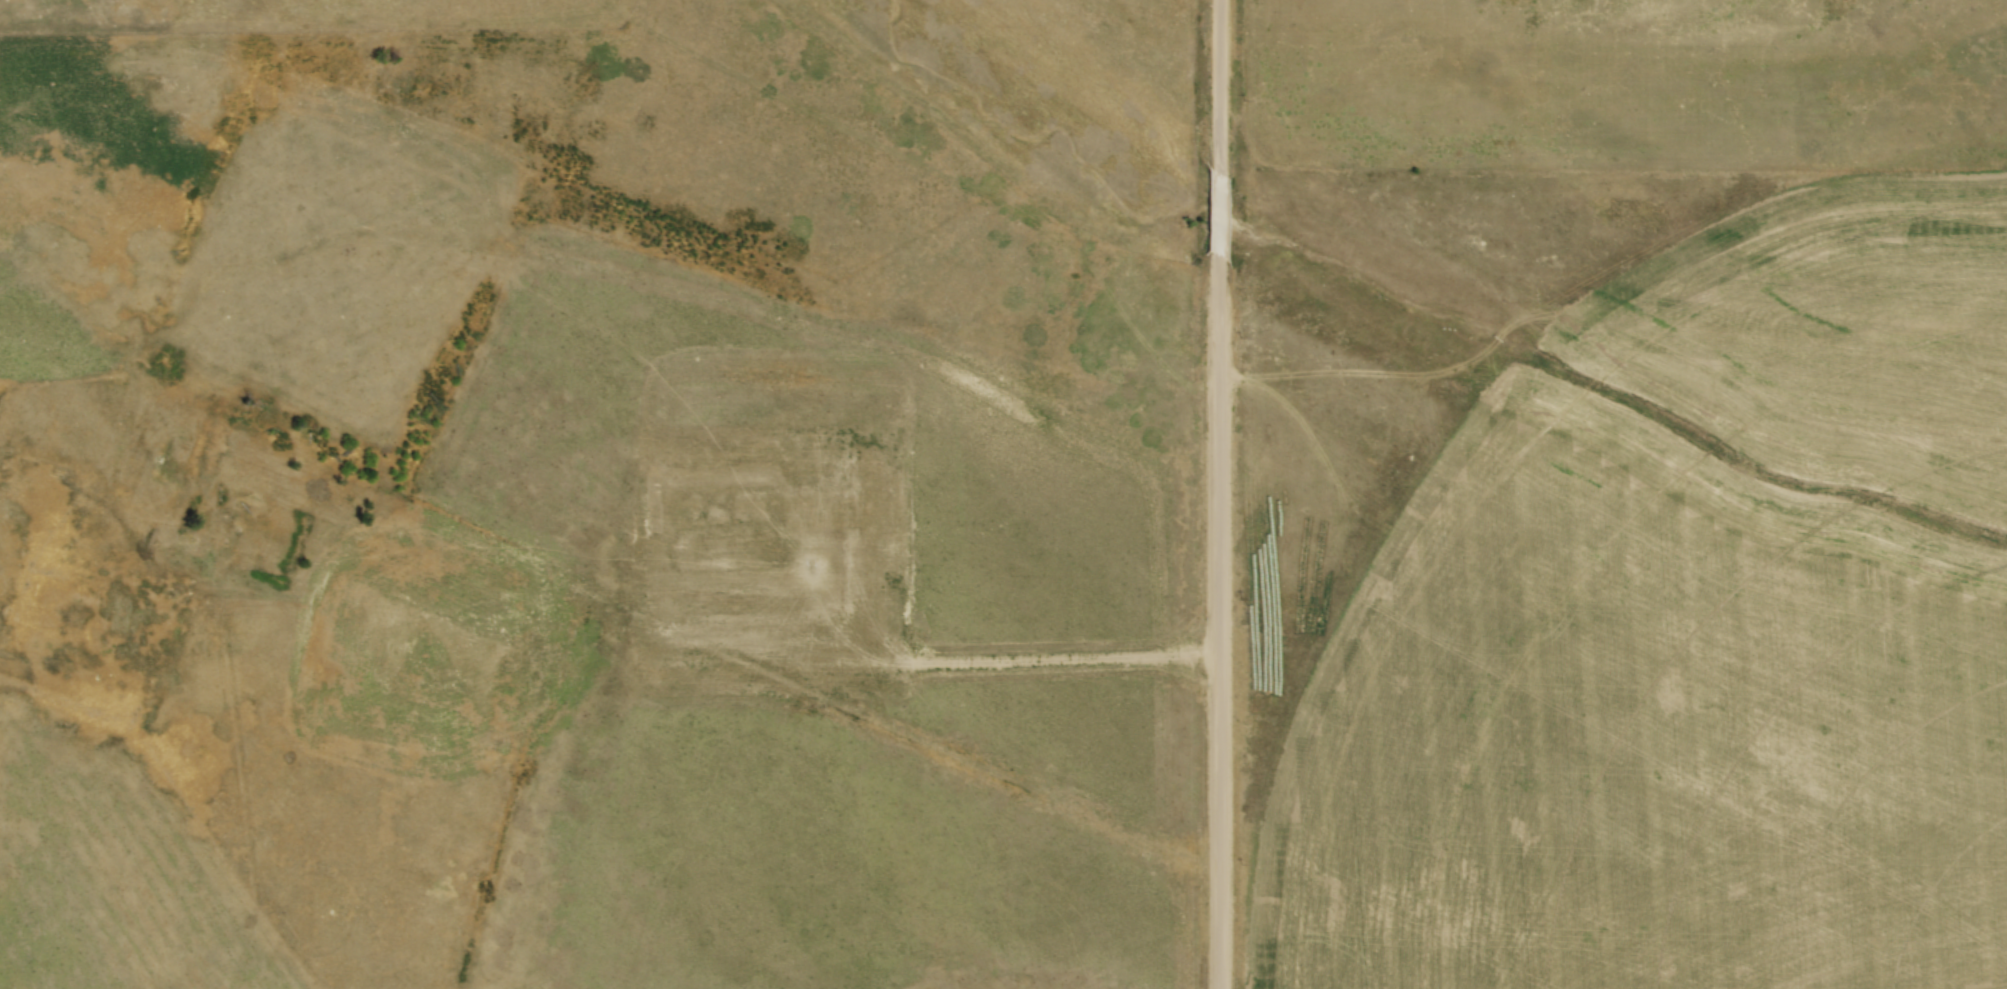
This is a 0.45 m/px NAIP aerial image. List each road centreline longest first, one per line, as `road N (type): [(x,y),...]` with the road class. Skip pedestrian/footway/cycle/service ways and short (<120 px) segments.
road 1 (tertiary): [(1217,988),(1217,252)]
road 2 (tertiary): [(1218,164),(1217,0)]

